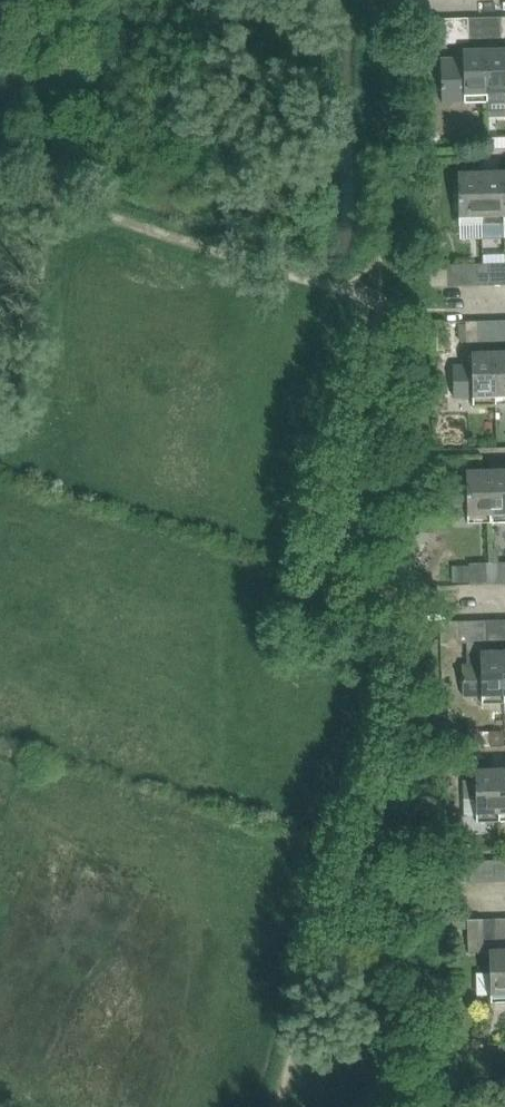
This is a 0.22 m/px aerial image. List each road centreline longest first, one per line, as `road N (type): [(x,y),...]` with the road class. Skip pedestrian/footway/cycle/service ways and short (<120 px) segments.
road 1 (residential): [(504,0),(381,7)]

